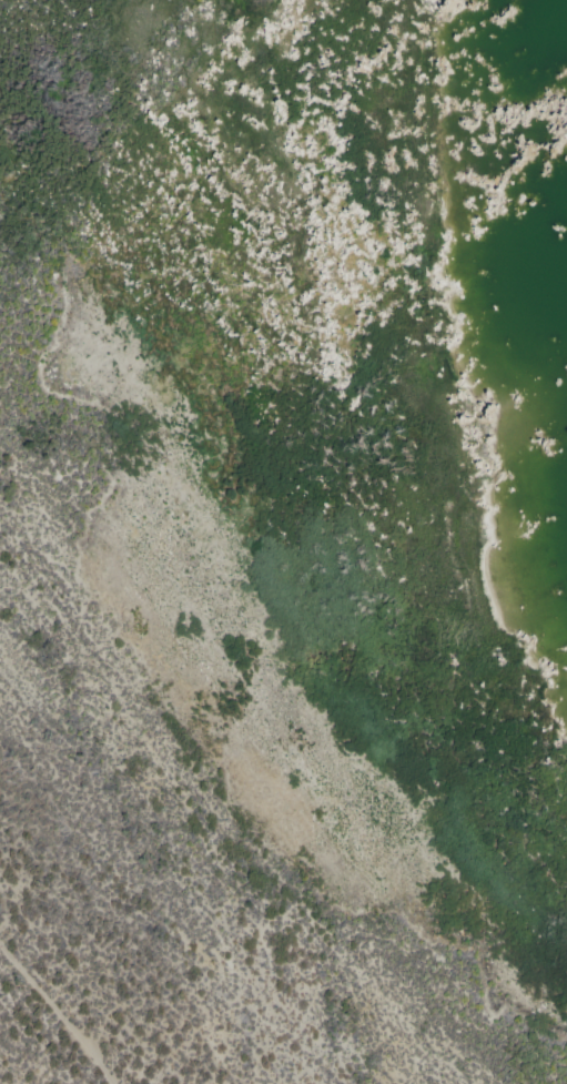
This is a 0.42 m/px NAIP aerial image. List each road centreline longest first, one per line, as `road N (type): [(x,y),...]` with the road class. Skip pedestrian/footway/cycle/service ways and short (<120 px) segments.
road 1 (track): [(0,950),(107,1083)]

